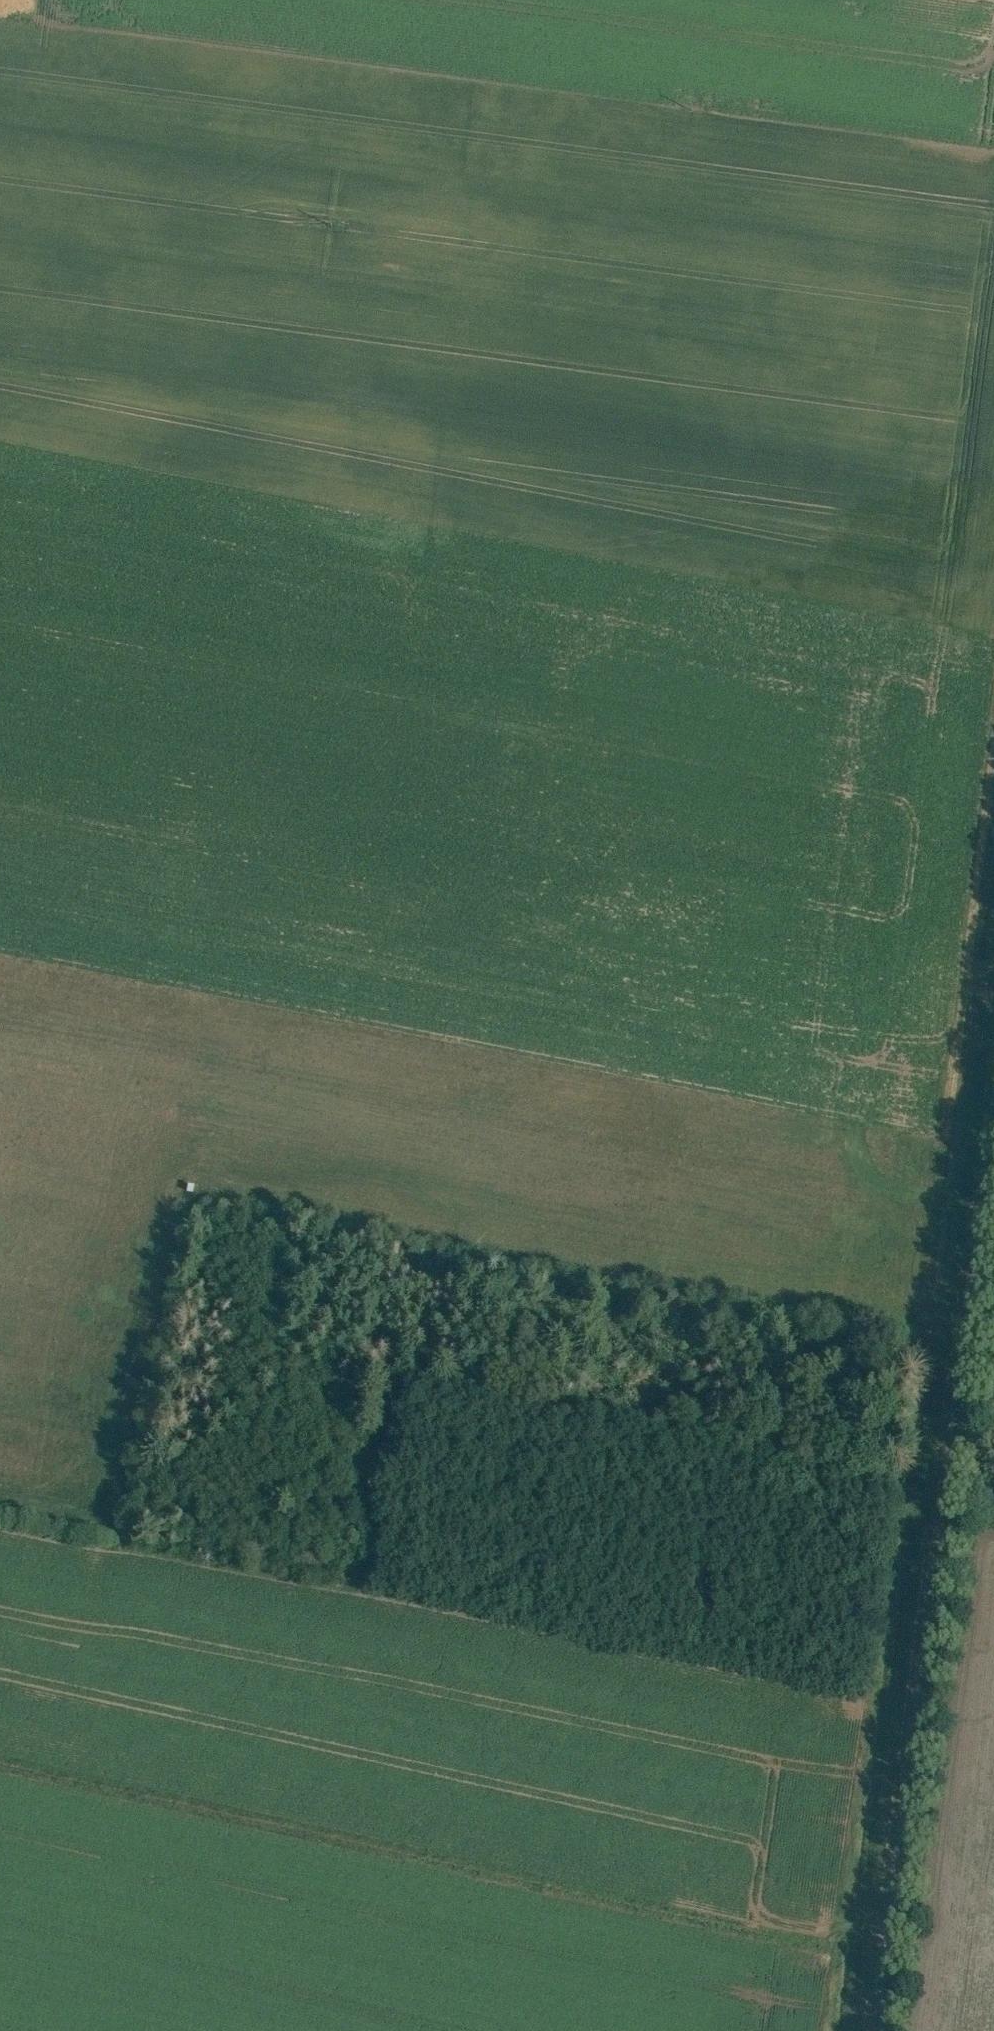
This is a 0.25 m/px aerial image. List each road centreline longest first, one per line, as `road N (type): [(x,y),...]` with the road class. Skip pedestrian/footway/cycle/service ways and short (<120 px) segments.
road 1 (unclassified): [(993,960),(854,2030)]

